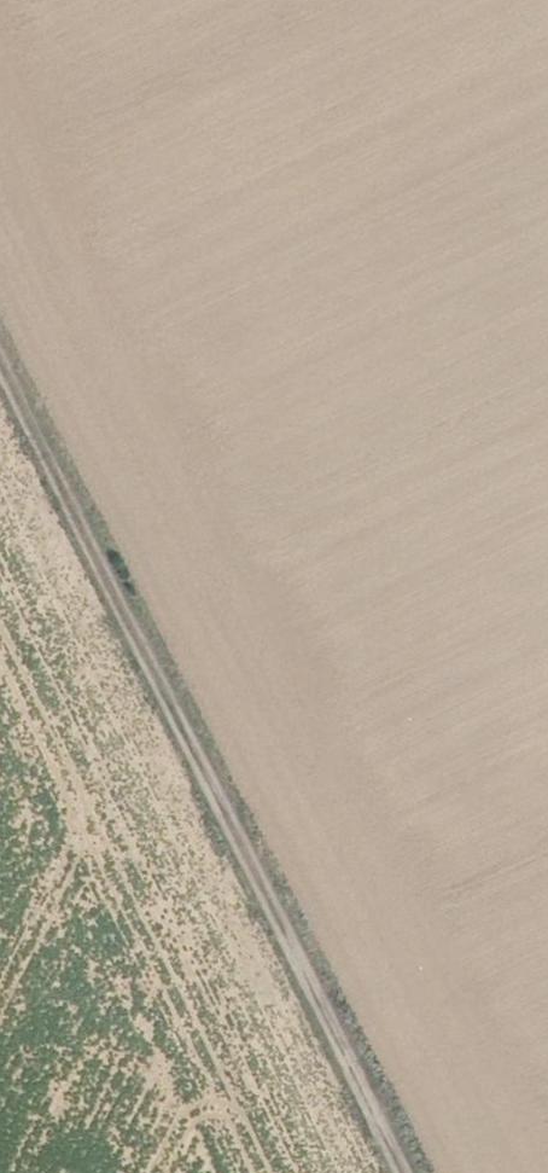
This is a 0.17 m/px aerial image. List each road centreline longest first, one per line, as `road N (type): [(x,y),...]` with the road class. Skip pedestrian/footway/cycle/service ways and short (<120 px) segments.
road 1 (track): [(410,1172),(0,338)]

